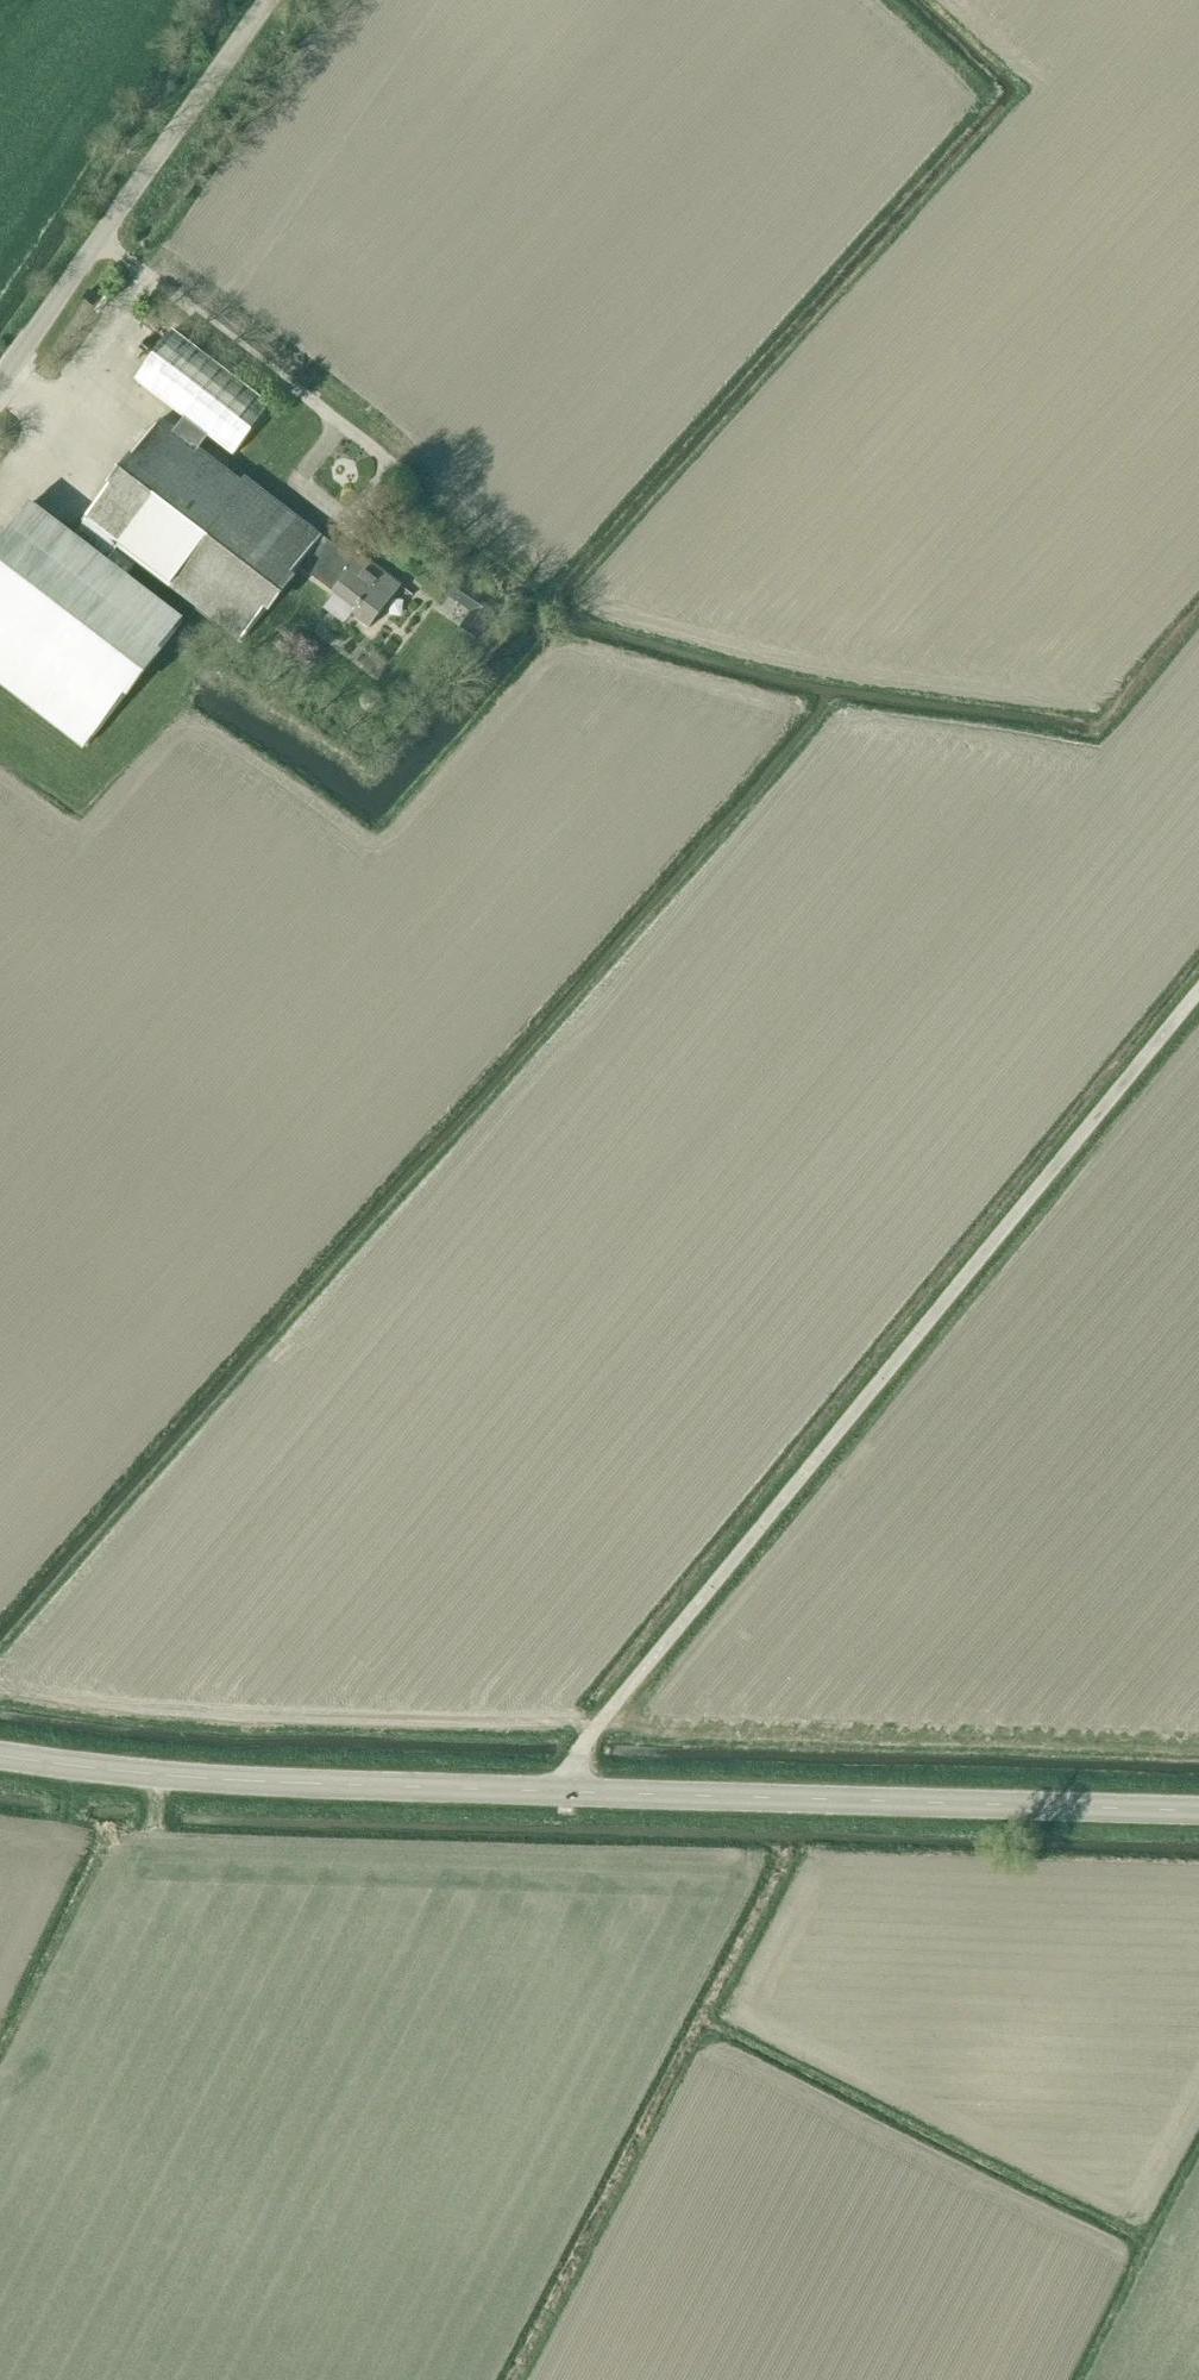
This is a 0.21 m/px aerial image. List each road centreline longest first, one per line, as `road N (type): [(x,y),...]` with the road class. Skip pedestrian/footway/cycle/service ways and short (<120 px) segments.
road 1 (unclassified): [(564,1794),(593,1733),(1198,1001)]
road 2 (secondary): [(1198,1810),(564,1794)]
road 3 (secondary): [(564,1794),(0,1761)]
road 4 (unclassified): [(0,389),(269,0)]

